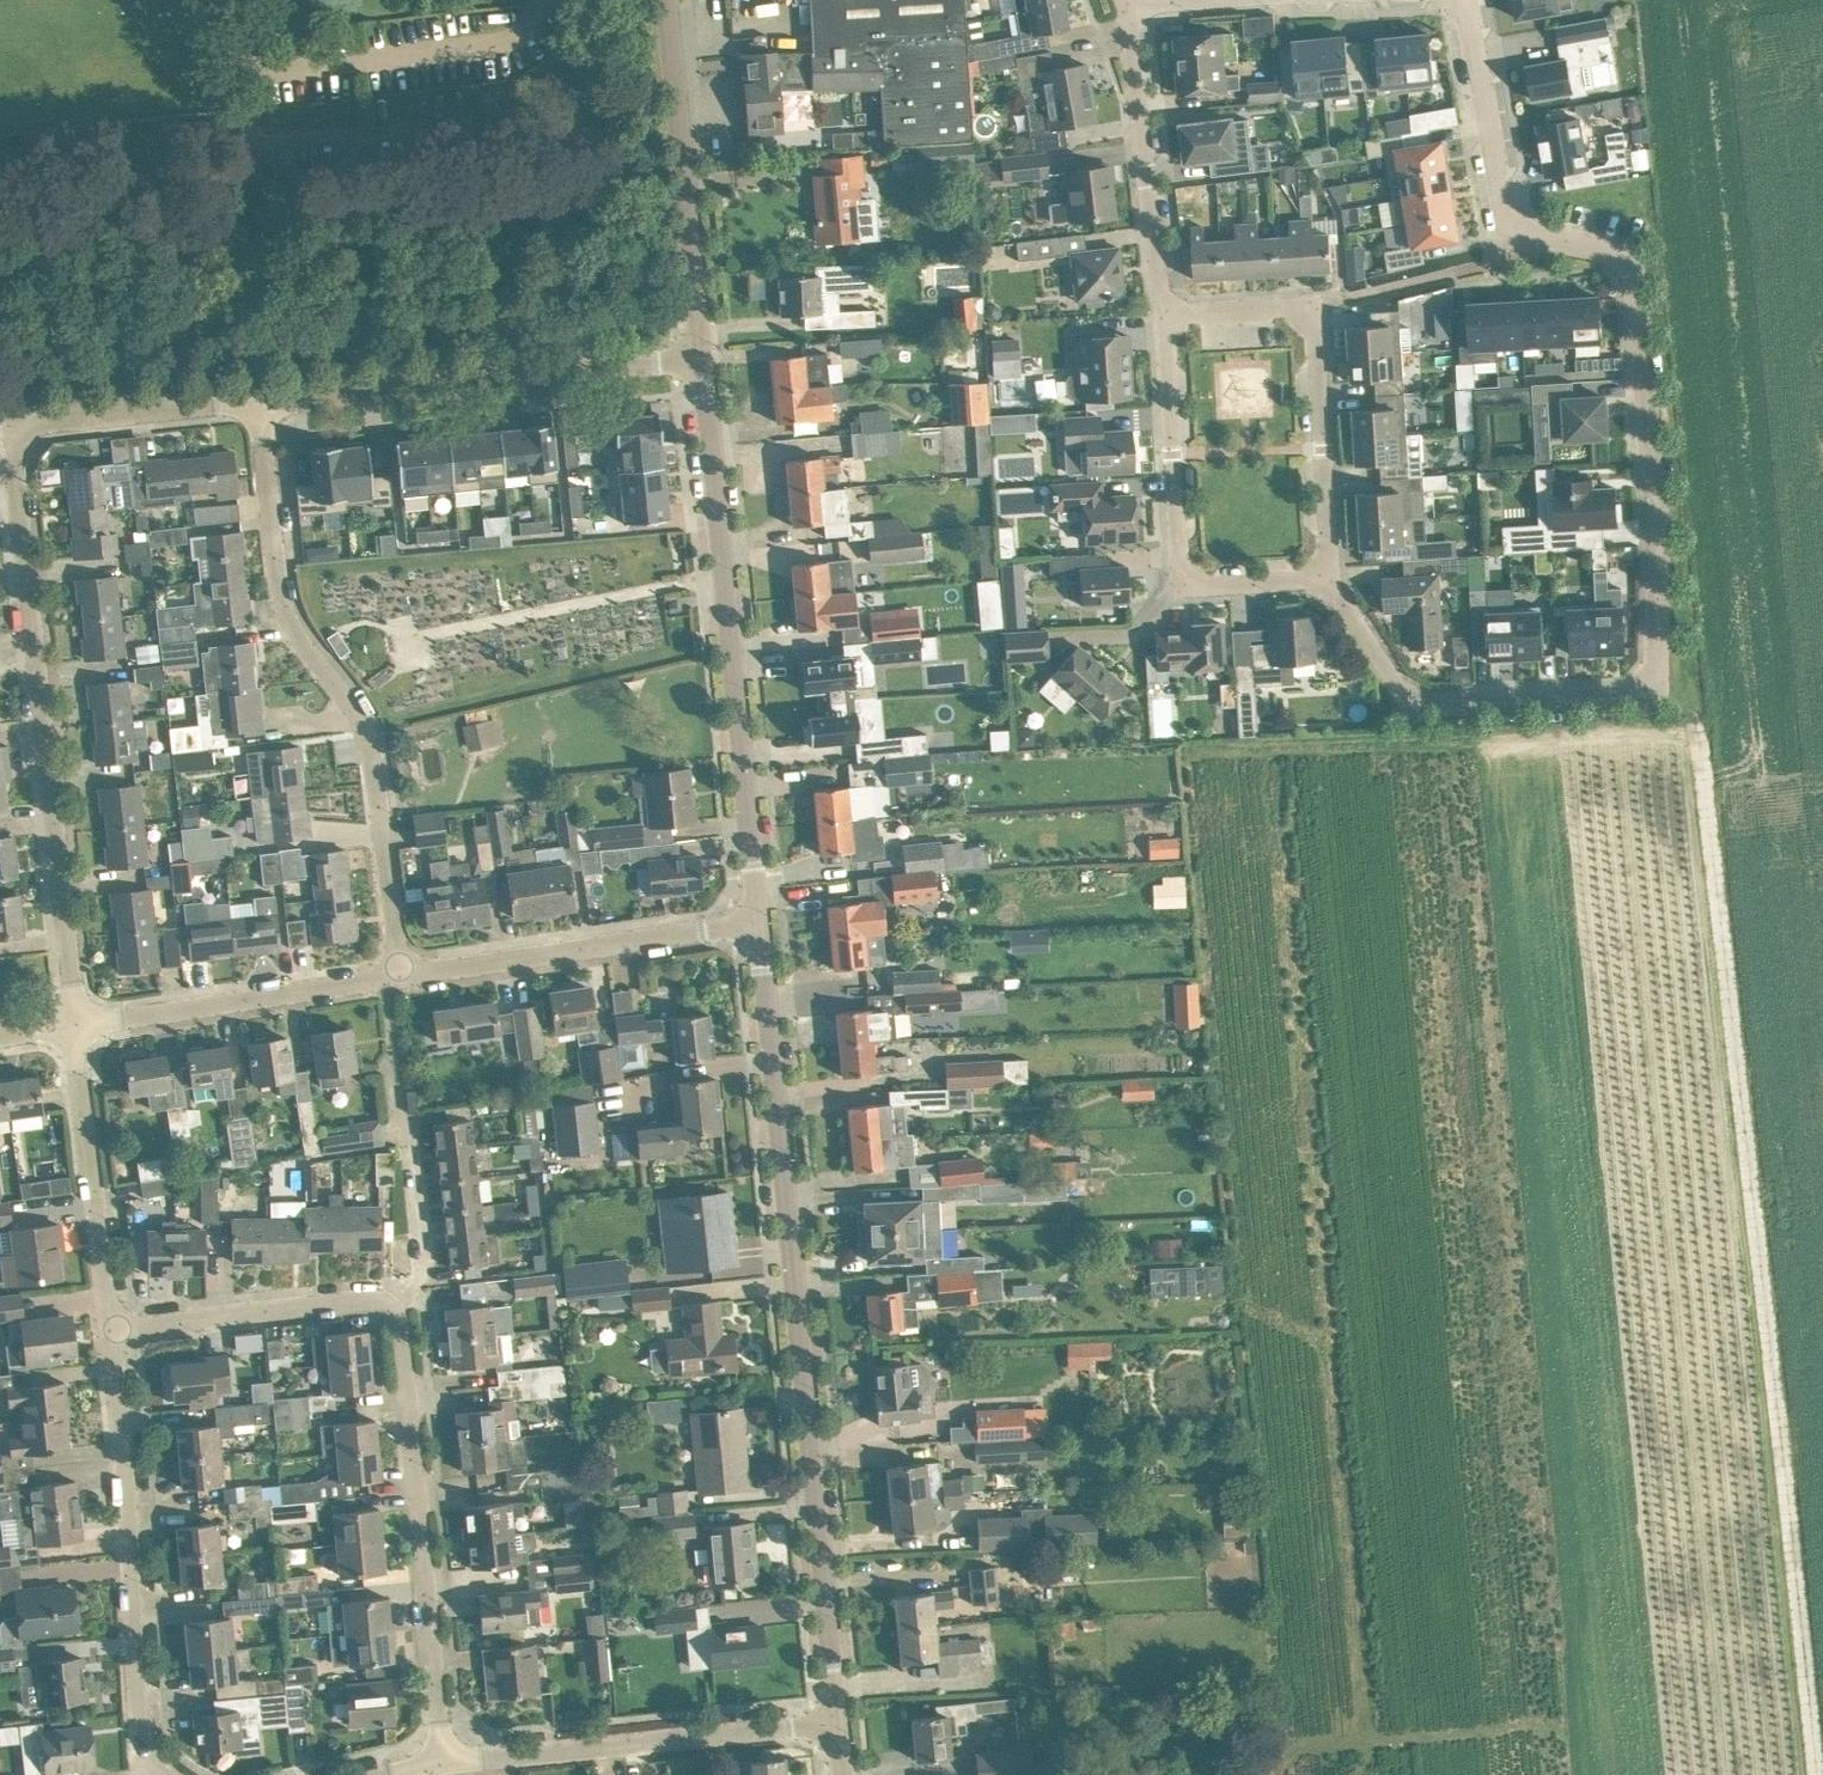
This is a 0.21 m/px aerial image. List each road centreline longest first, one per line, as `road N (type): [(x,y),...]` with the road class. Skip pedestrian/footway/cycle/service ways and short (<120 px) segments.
road 1 (residential): [(1461,0),(1506,212),(1535,235),(1606,250),(1627,263),(1636,284),(1658,517),(1651,685),(1629,695),(1429,704),(1398,687),(1326,572)]
road 2 (residential): [(75,1024),(17,434),(38,423),(259,401)]
road 3 (tertiary): [(838,1721),(759,923)]
road 4 (residential): [(259,401),(276,585),(301,643),(366,733),(399,975)]
road 5 (tertiary): [(759,923),(702,357)]
road 6 (residential): [(442,1761),(396,1307)]
road 7 (residential): [(110,1327),(140,1726),(165,1774)]
road 8 (residential): [(259,401),(702,357)]
road 9 (residential): [(1165,317),(1303,307),(1314,314),(1326,572)]
road 10 (residential): [(1326,572),(1203,586),(1185,581),(1165,317)]
road 11 (residential): [(442,1761),(838,1721)]
road 12 (residential): [(399,975),(759,923)]
road 13 (tertiary): [(702,357),(667,0)]
road 14 (residential): [(396,1307),(428,1266),(385,977)]
road 15 (residential): [(1165,317),(1127,4)]
road 16 (residential): [(75,1024),(385,977)]
road 17 (residential): [(75,1024),(110,1327)]
road 18 (residential): [(396,1307),(374,1298),(110,1327)]

